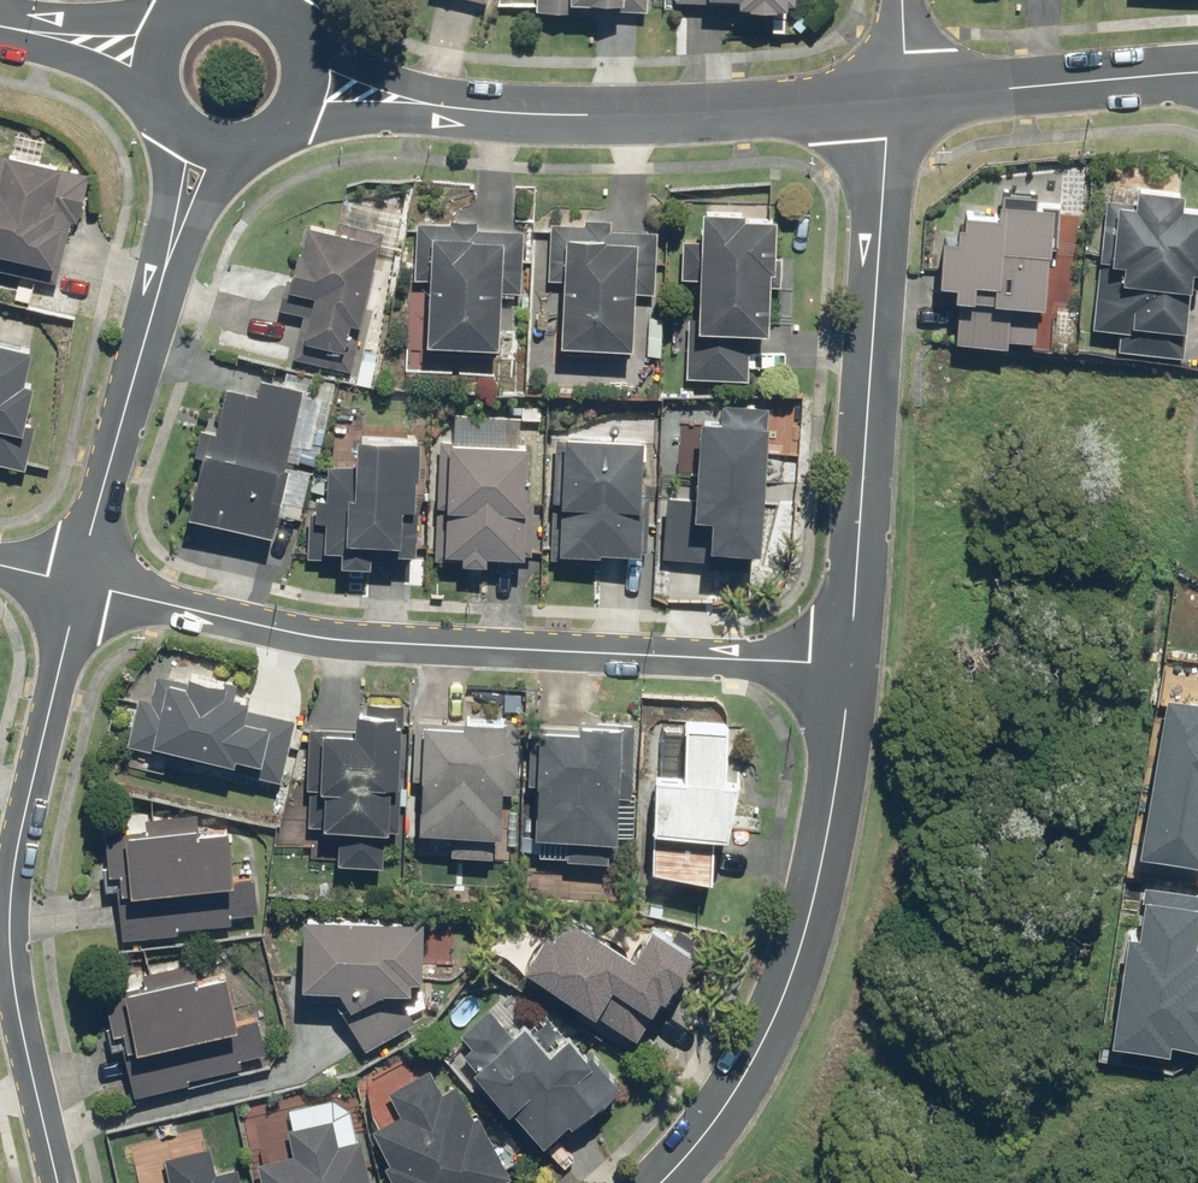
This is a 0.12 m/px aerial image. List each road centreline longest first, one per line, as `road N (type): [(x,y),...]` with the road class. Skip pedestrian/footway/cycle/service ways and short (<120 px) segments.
road 1 (residential): [(78,586),(340,638),(854,669)]
road 2 (residential): [(288,67),(433,101),(576,114),(897,92)]
road 3 (residential): [(78,586),(12,842),(18,1008),(58,1182)]
road 4 (residential): [(854,669),(897,92)]
road 5 (residential): [(662,1182),(685,1163),(761,1048),(805,926),(854,669)]
road 6 (residential): [(203,107),(78,586)]
road 7 (residential): [(897,92),(1197,73)]
road 8 (residential): [(0,23),(154,43)]

